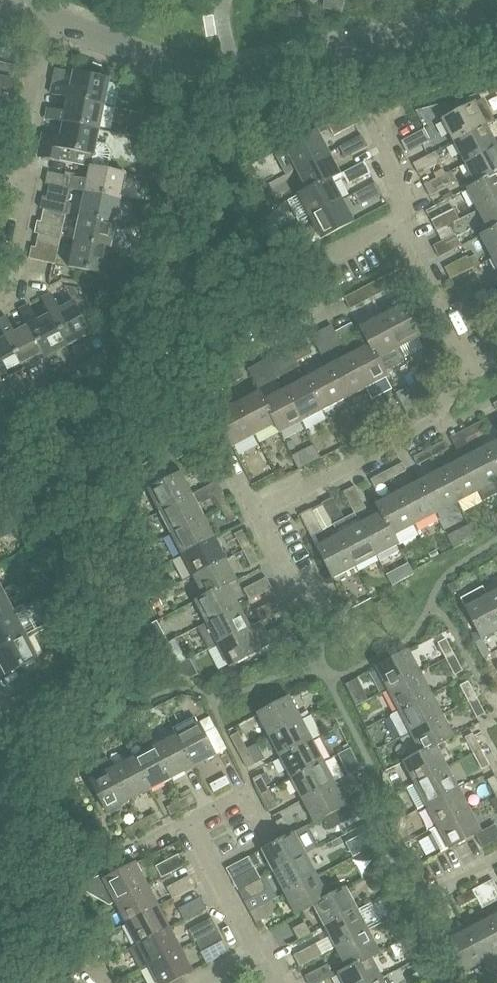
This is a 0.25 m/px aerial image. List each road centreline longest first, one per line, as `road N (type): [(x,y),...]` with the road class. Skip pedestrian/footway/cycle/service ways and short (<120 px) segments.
road 1 (residential): [(51,24),(152,62),(203,71),(496,13)]
road 2 (residential): [(254,517),(441,419),(476,368)]
road 3 (residential): [(247,357),(325,312),(305,271),(402,223)]
road 4 (residential): [(476,368),(402,223)]
road 5 (residential): [(19,176),(51,24)]
road 6 (residential): [(259,958),(189,823)]
road 7 (residential): [(0,304),(11,293),(33,193),(19,176)]
road 8 (residential): [(402,223),(412,190),(367,108)]

